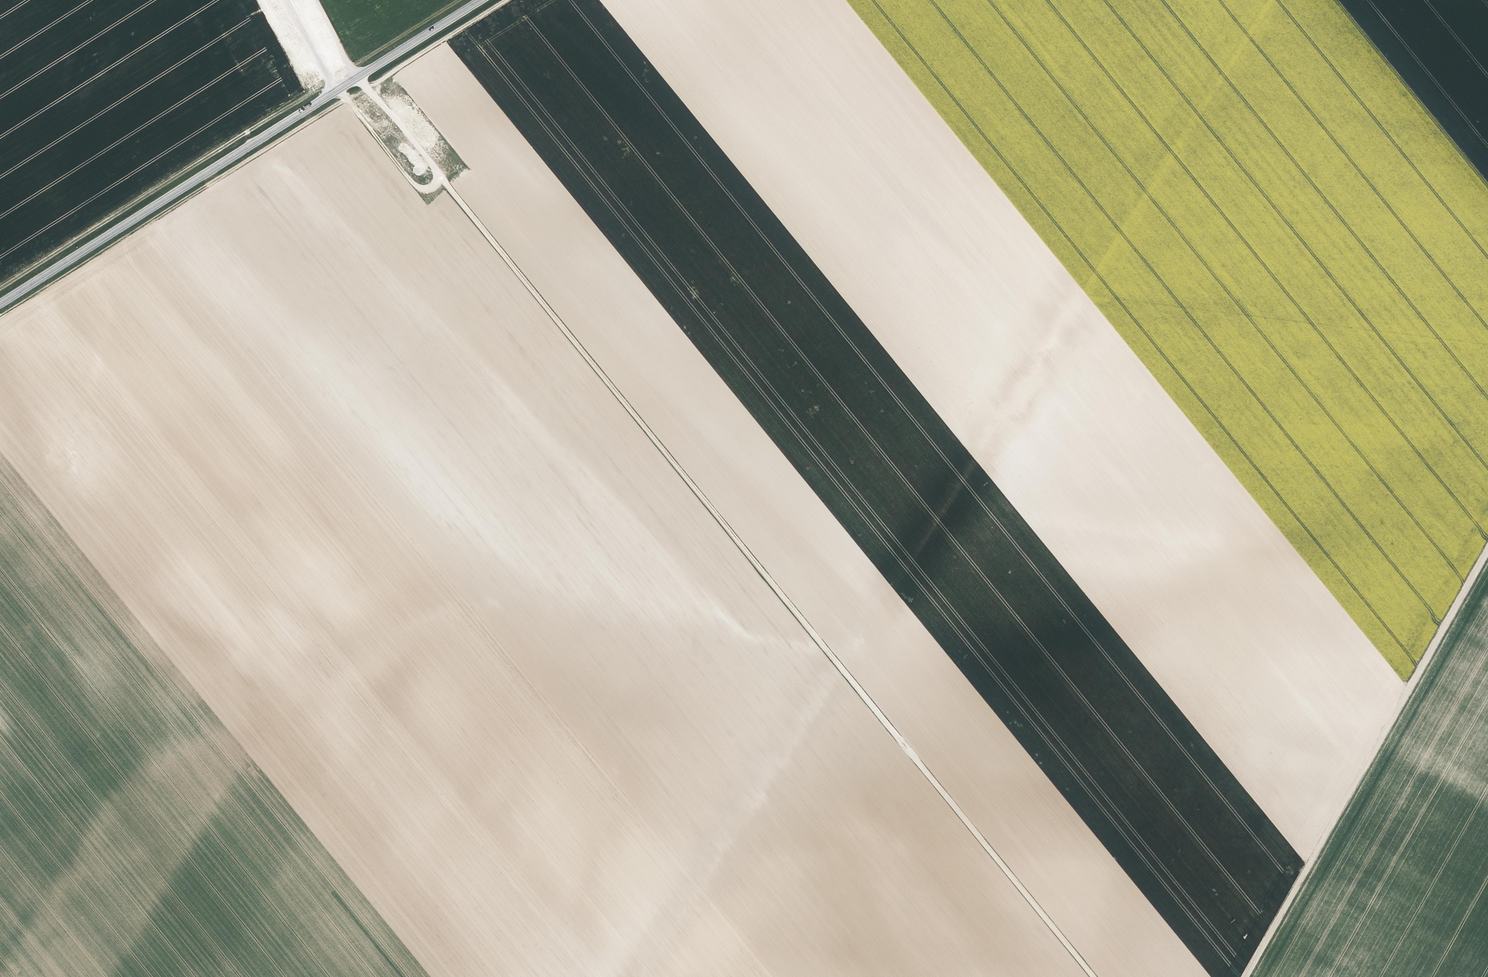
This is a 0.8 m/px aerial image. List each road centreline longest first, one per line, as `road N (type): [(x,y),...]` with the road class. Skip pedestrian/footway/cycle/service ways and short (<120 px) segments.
road 1 (track): [(1094,976),(359,75)]
road 2 (track): [(0,316),(507,0)]
road 3 (secondary): [(0,304),(481,0)]
road 4 (track): [(460,0),(0,288)]
road 5 (track): [(1245,976),(1487,550)]
road 6 (track): [(1338,0),(1487,184)]
road 7 (track): [(441,178),(429,189),(418,187),(335,90)]

